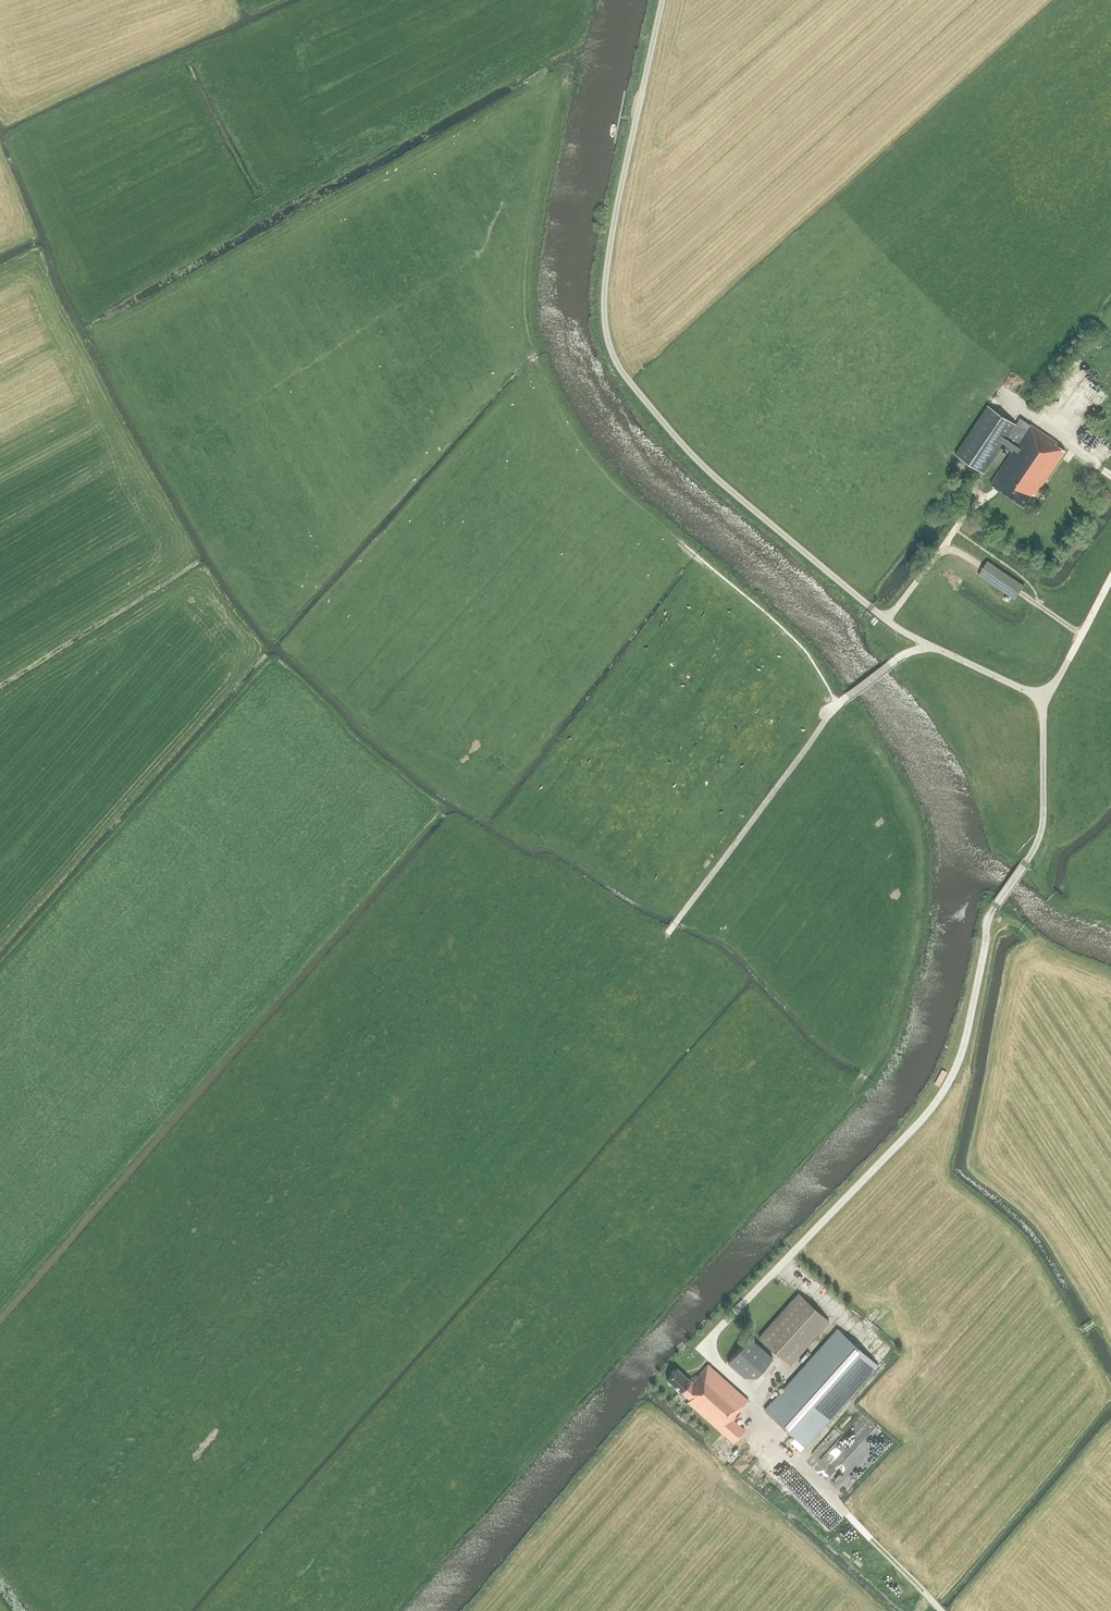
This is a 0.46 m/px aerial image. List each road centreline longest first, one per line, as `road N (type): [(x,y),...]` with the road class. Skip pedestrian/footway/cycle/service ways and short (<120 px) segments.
road 1 (unclassified): [(1039,699),(871,607),(712,474),(617,364),(605,317),(606,279),(663,0)]

